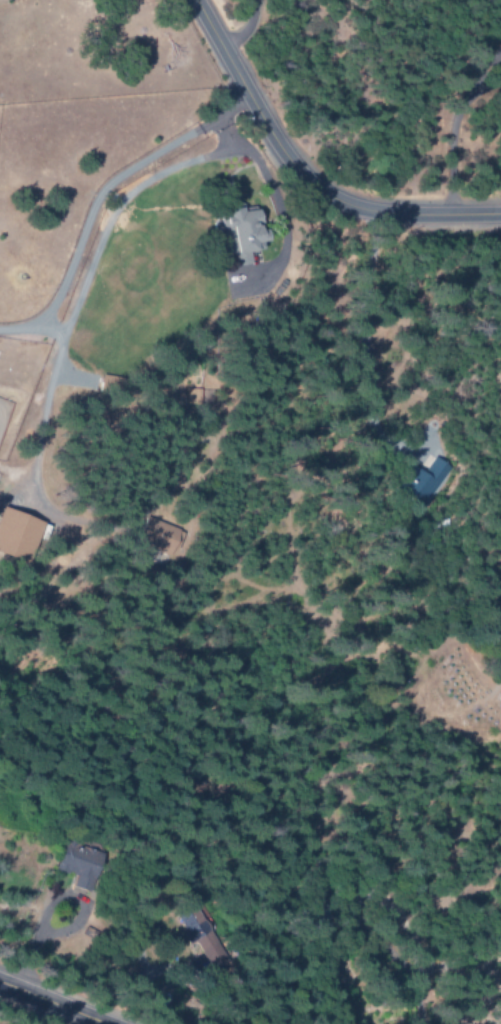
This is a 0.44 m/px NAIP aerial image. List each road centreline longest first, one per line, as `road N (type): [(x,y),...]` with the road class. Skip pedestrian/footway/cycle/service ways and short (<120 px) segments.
road 1 (residential): [(192,0),(270,138),(313,190),(371,214),(500,215)]

